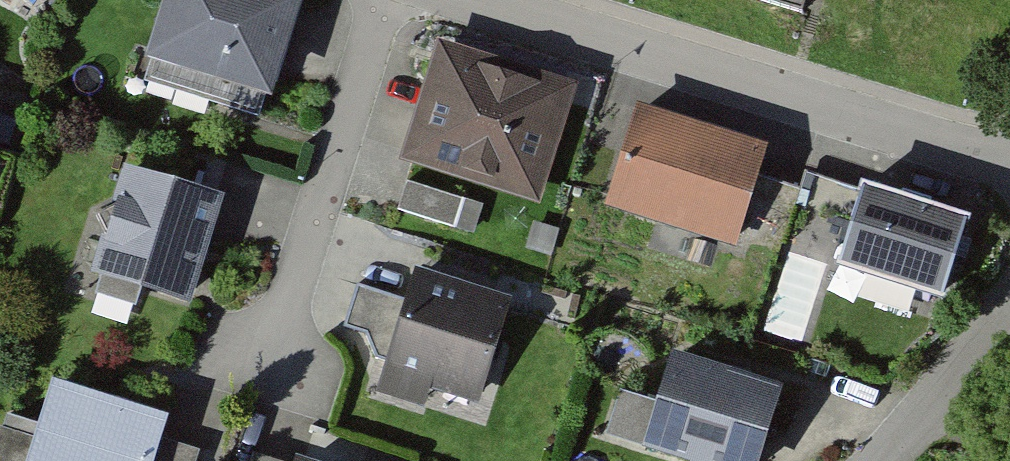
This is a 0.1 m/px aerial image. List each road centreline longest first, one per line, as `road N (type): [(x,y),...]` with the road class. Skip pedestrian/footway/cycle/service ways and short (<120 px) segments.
road 1 (residential): [(497,0),(1009,152)]
road 2 (residential): [(394,0),(263,395)]
road 3 (residential): [(872,460),(1009,300)]

